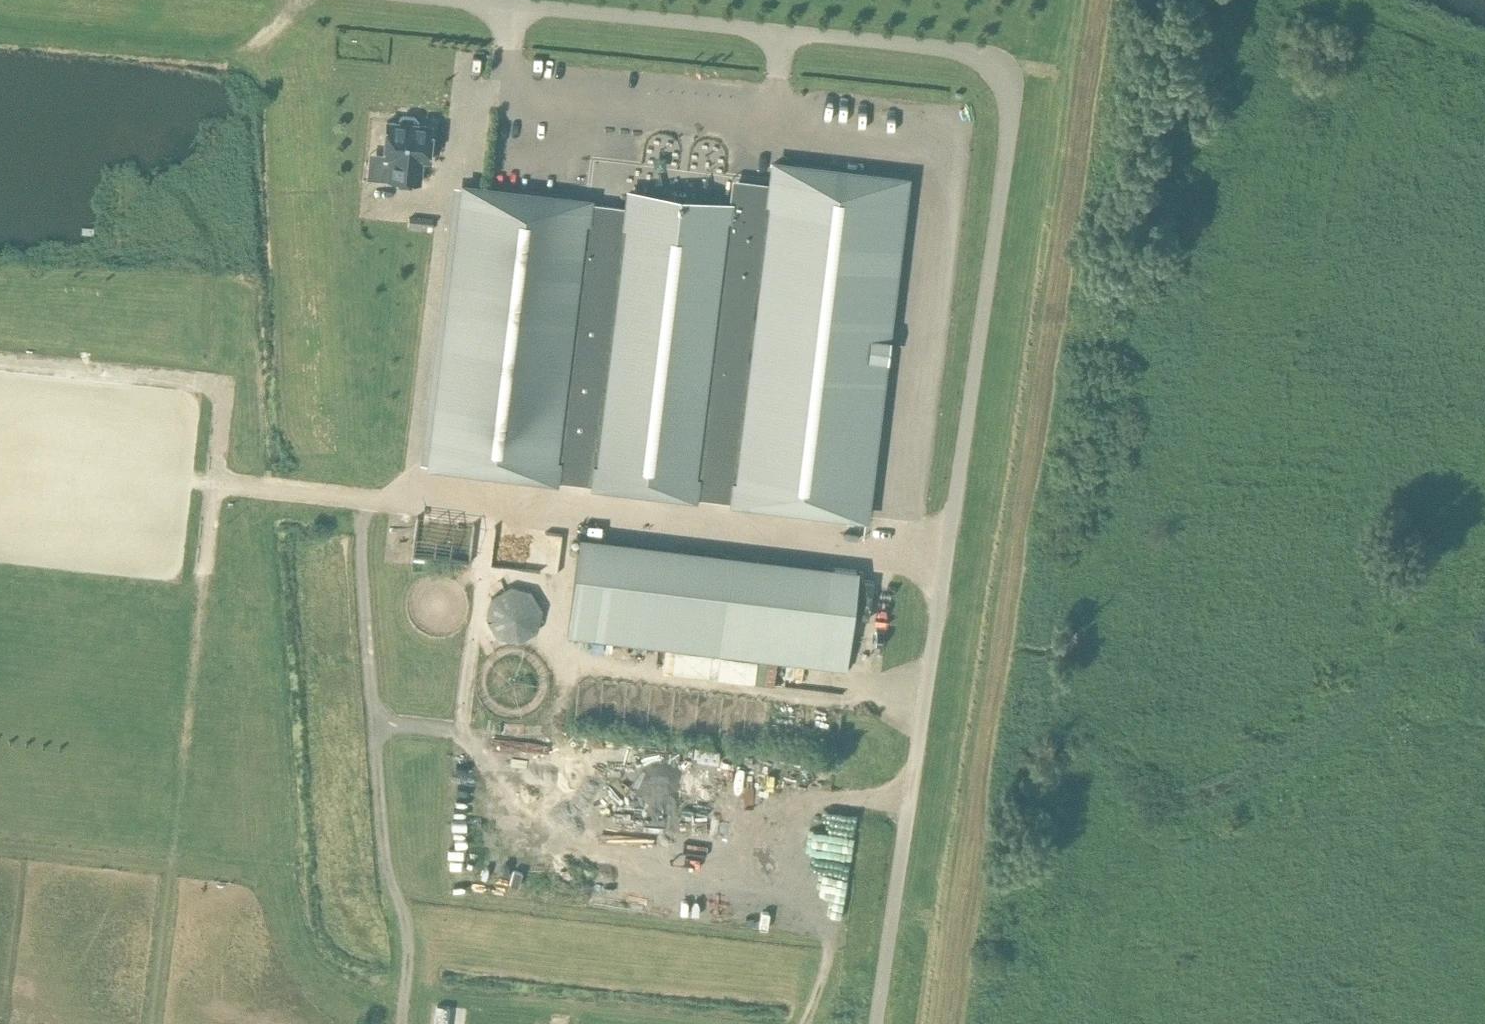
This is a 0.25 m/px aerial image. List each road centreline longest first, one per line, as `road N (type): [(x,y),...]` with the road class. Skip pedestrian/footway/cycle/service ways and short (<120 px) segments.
road 1 (unclassified): [(877,1023),(1007,171),(1010,105),(997,65),(928,42),(446,0)]
road 2 (track): [(196,49),(246,51),(297,0)]

